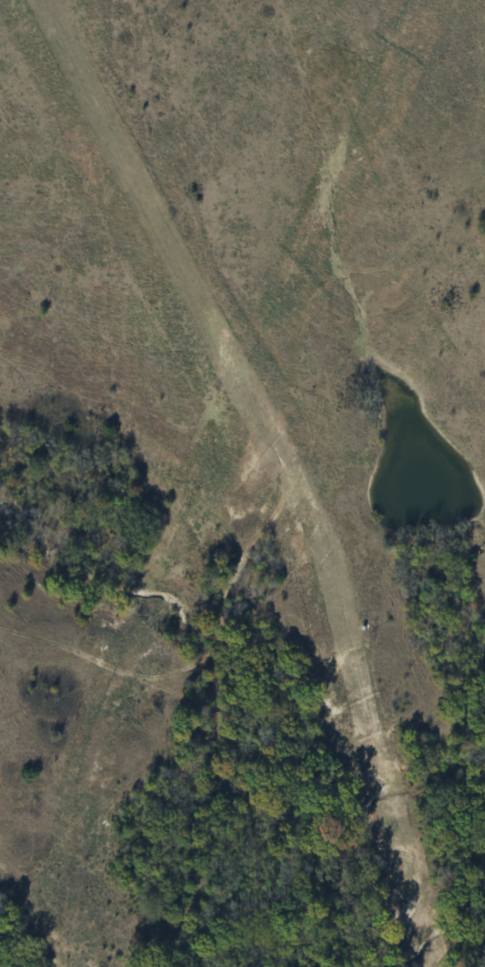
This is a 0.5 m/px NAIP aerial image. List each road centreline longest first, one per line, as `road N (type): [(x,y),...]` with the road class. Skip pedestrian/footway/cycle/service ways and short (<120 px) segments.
road 1 (residential): [(128,966),(192,833),(212,699),(273,504),(268,412),(72,0)]

